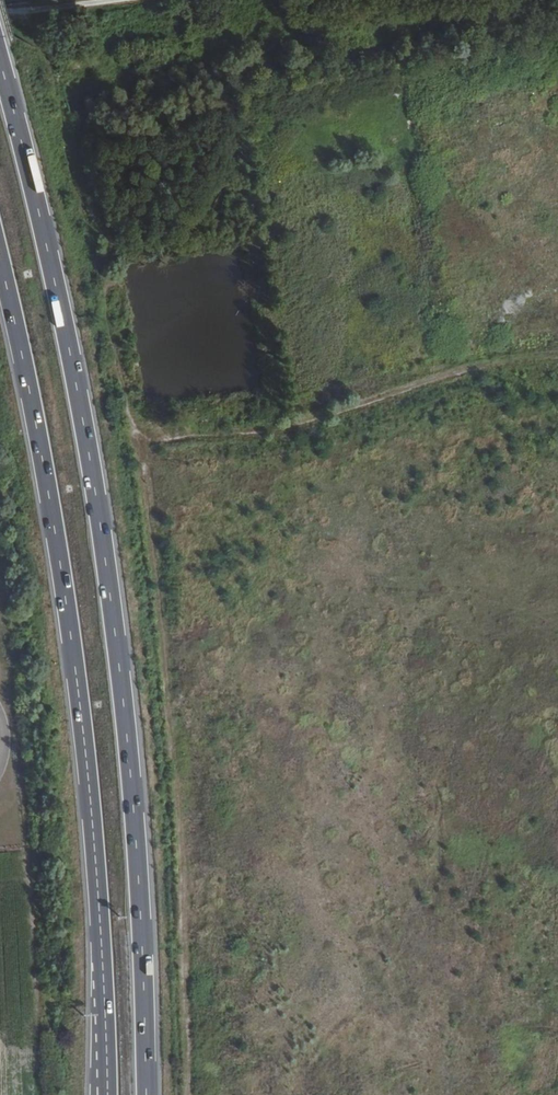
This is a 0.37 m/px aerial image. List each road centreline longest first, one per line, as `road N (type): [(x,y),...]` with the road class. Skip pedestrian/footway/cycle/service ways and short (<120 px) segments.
road 1 (motorway): [(146,1094),(132,792),(101,536),(63,316),(0,67)]
road 2 (motorway): [(0,259),(38,431),(77,678),(101,929),(103,1094)]
road 3 (track): [(139,442),(181,873),(189,1094)]

